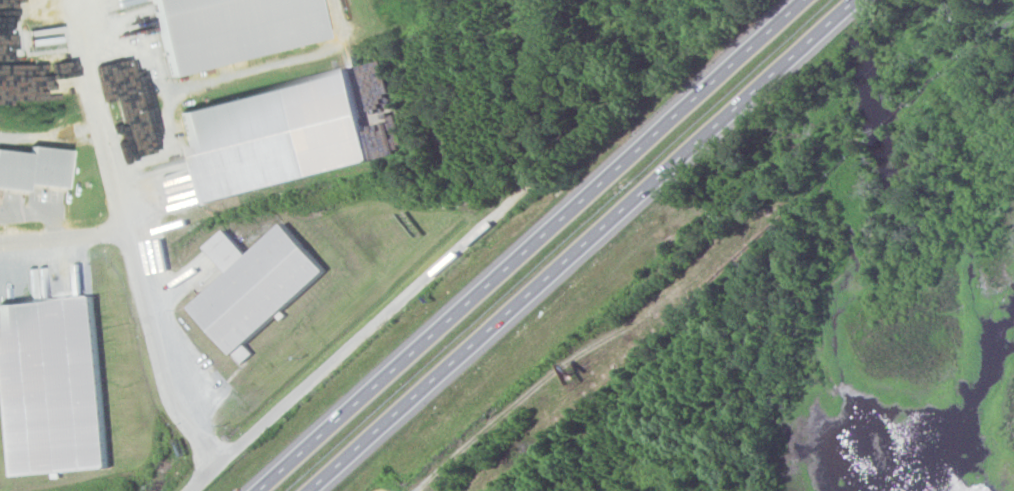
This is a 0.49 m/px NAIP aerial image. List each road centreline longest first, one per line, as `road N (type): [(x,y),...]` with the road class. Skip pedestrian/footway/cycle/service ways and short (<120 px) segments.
road 1 (motorway): [(312,490),(864,0)]
road 2 (residential): [(195,490),(610,119)]
road 3 (motorway): [(813,0),(417,343)]
road 4 (motorway): [(417,343),(251,490)]

